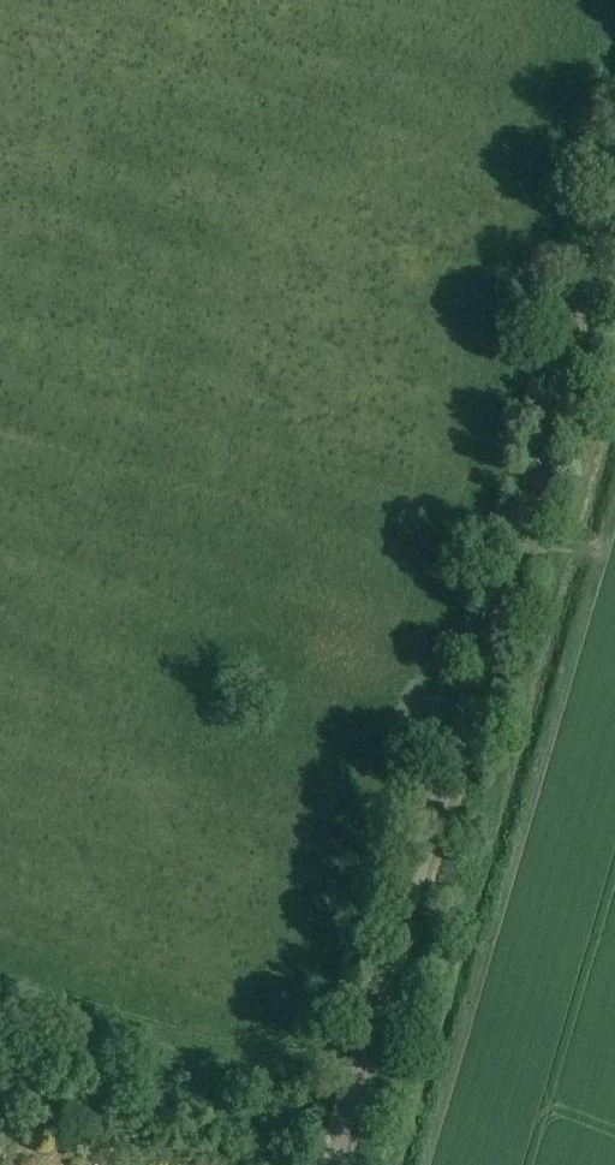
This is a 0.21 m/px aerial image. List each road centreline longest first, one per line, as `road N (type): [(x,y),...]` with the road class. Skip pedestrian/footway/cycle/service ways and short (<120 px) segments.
road 1 (unclassified): [(338,1164),(614,216)]

